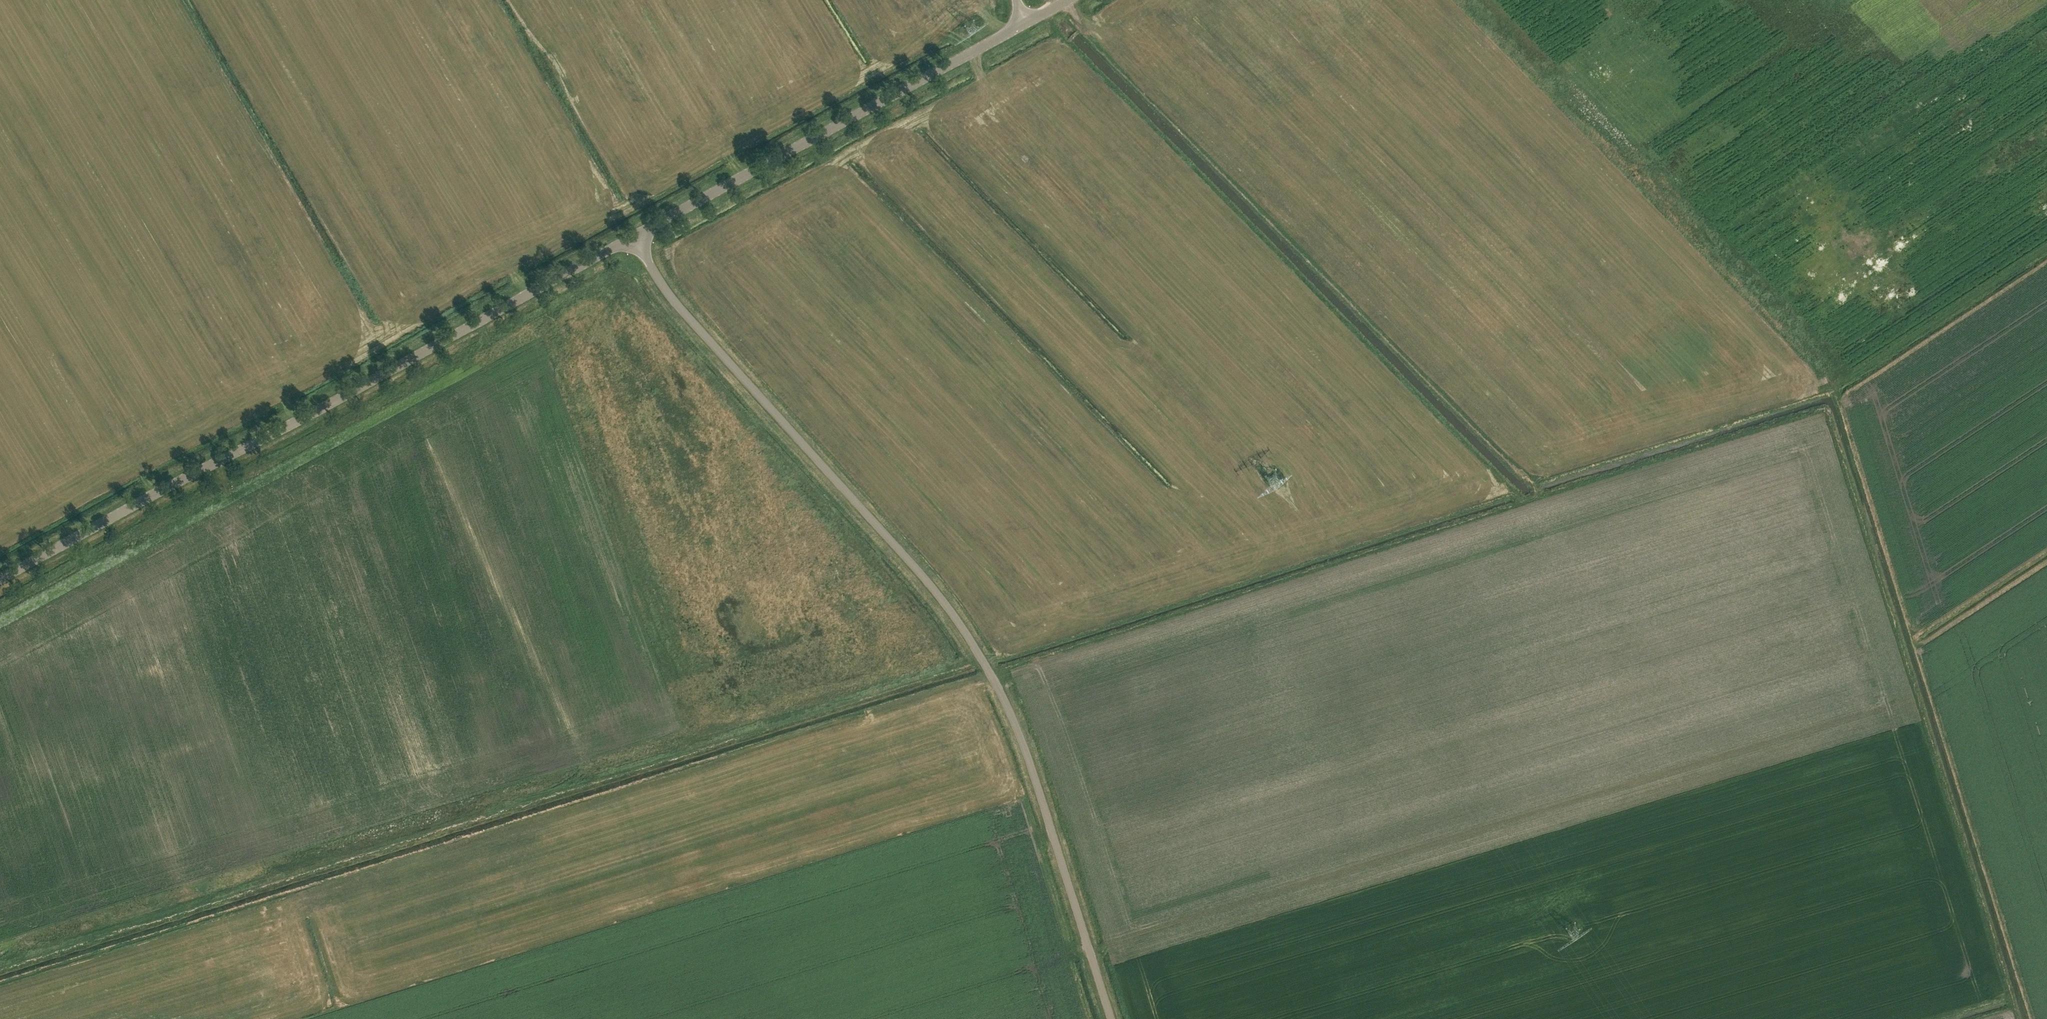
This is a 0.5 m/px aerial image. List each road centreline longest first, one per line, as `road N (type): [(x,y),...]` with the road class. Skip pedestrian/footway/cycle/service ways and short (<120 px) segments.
road 1 (unclassified): [(1112,1018),(1037,782),(989,671),(907,560),(673,301),(636,236)]
road 2 (tertiary): [(0,579),(636,236)]
road 3 (tertiary): [(636,236),(1031,21)]

